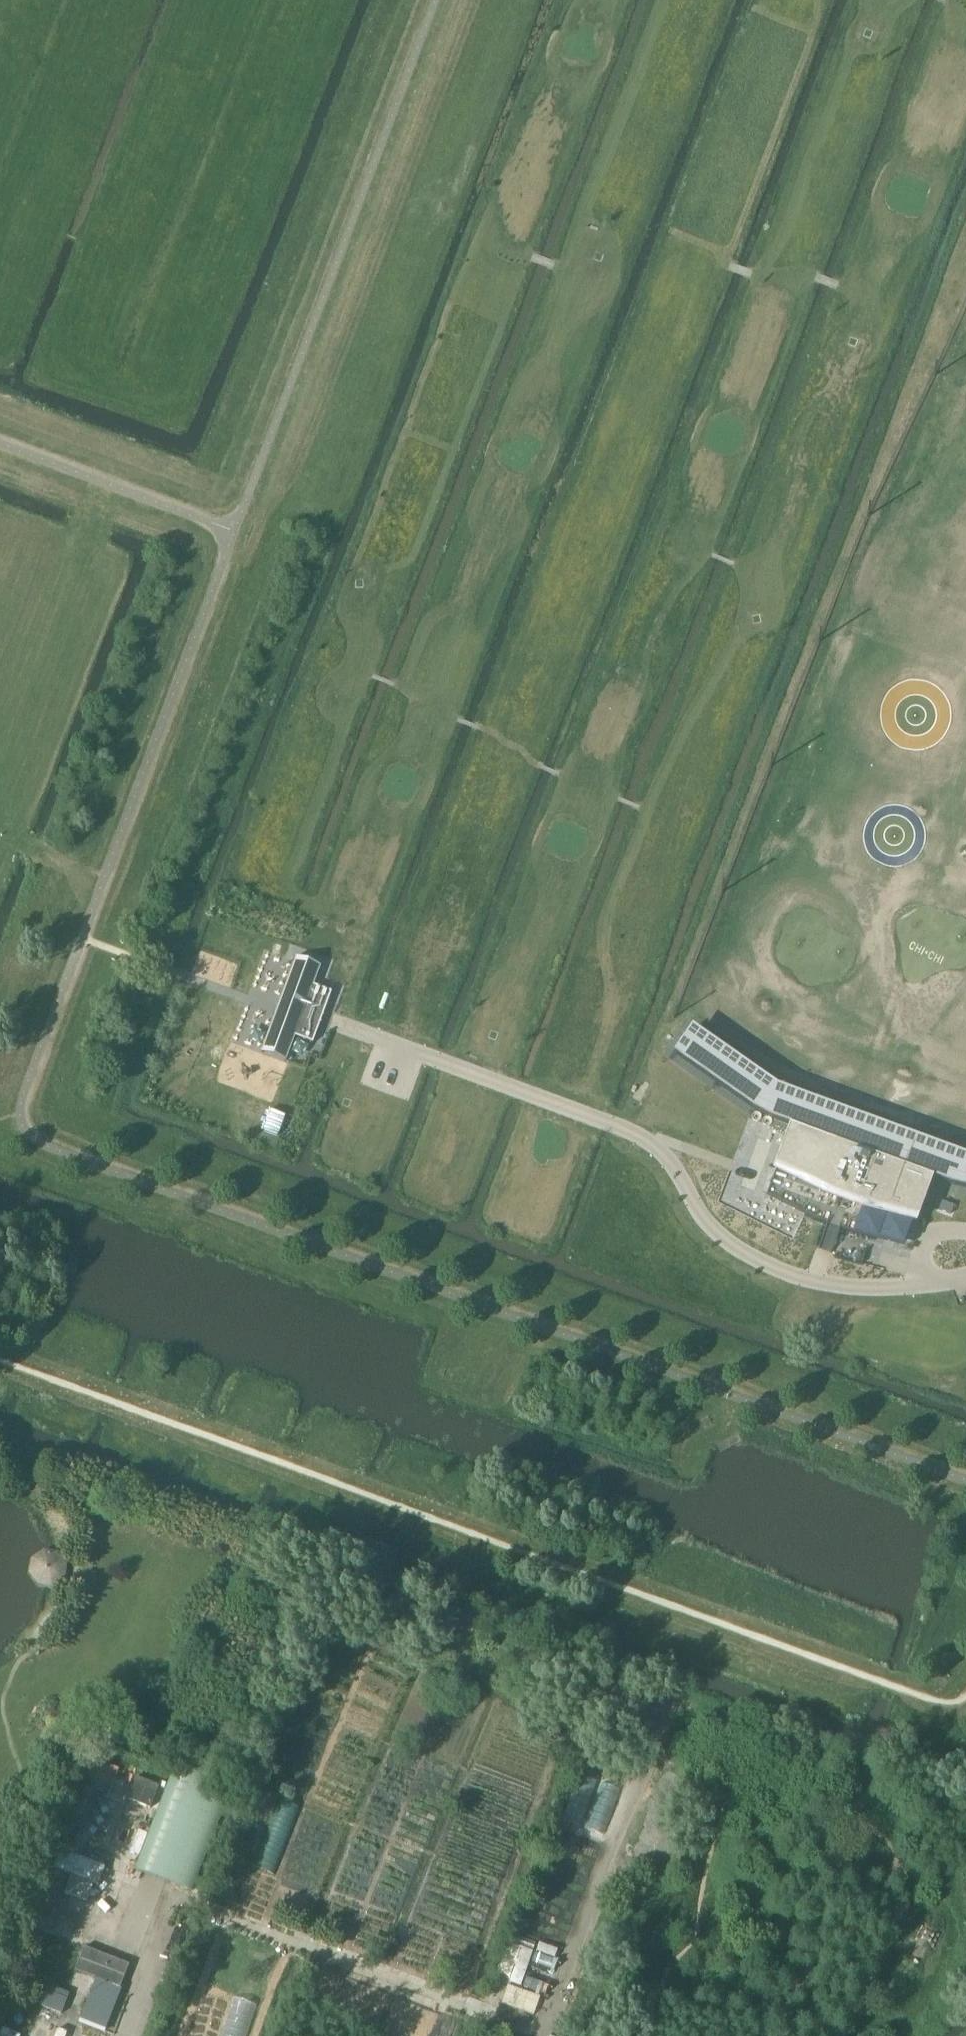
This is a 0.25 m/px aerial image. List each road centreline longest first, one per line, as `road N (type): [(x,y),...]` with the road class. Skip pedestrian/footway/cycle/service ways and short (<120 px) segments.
road 1 (track): [(202,1908),(539,2035)]
road 2 (track): [(666,1725),(592,1886),(540,2035)]

